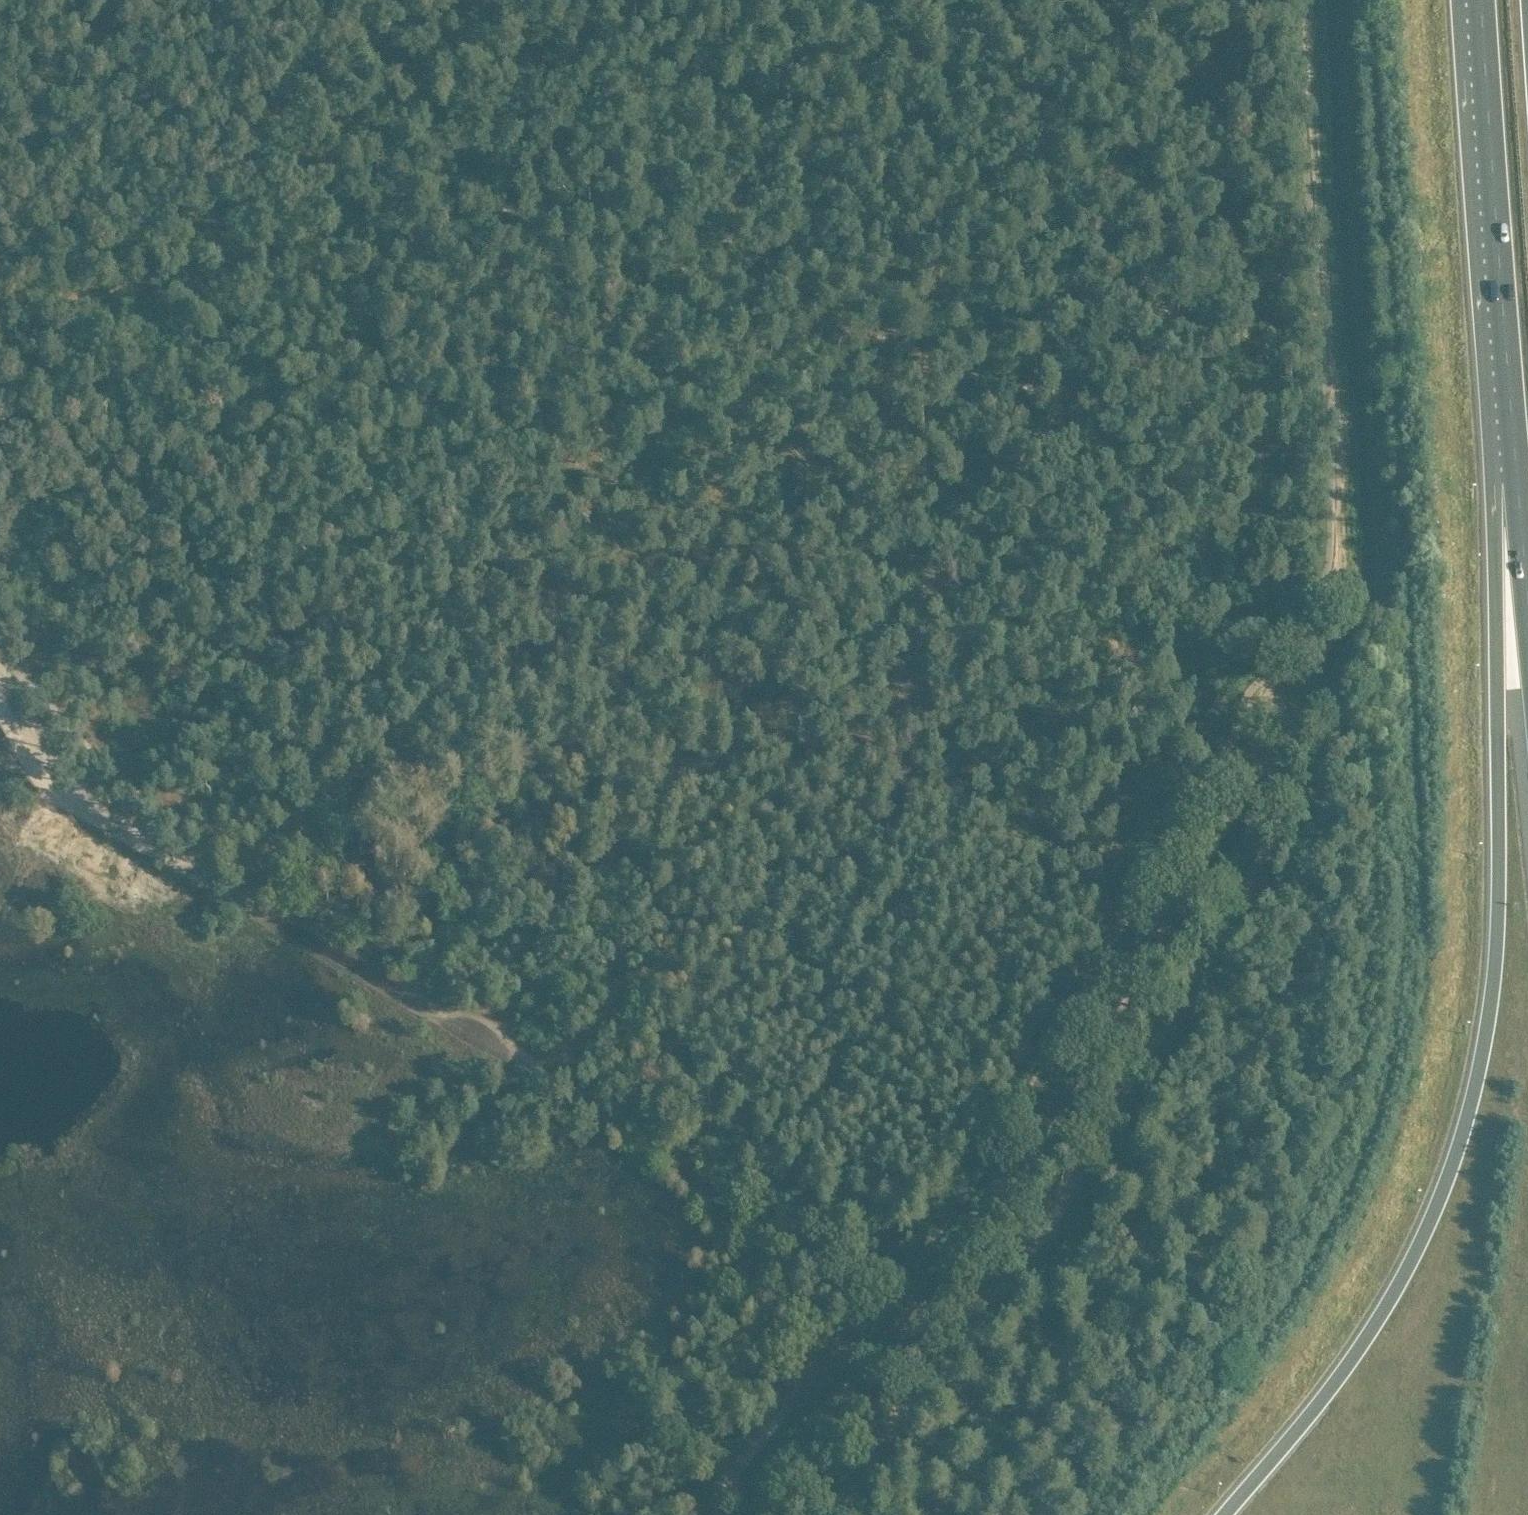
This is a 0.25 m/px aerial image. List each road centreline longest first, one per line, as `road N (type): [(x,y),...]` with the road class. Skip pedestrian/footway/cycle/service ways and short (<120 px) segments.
road 1 (motorway): [(1519,489),(1498,672),(1498,938),(1473,1097),(1449,1178),(1380,1319),(1227,1514)]
road 2 (motorway): [(1482,0),(1519,489)]

